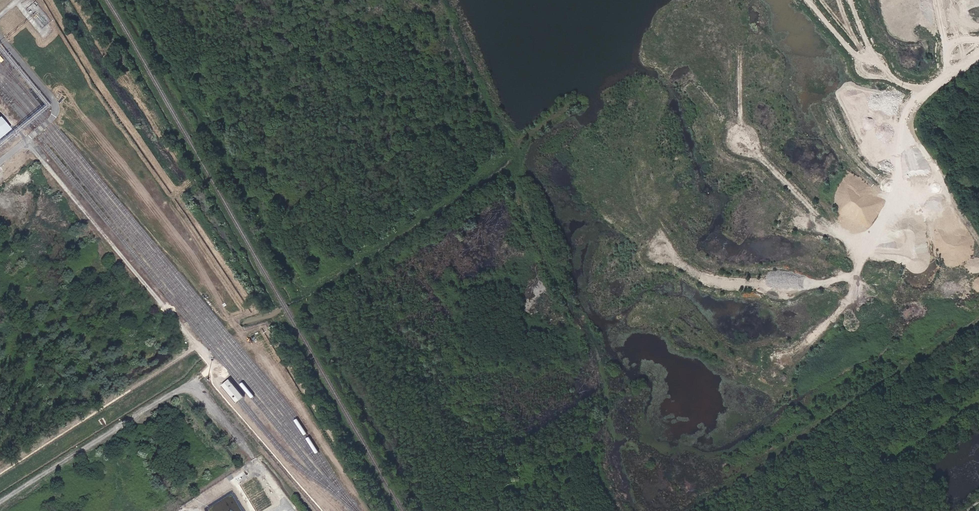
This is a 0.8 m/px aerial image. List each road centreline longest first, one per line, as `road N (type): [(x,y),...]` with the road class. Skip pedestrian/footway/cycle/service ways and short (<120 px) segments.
road 1 (track): [(978,399),(815,510)]

